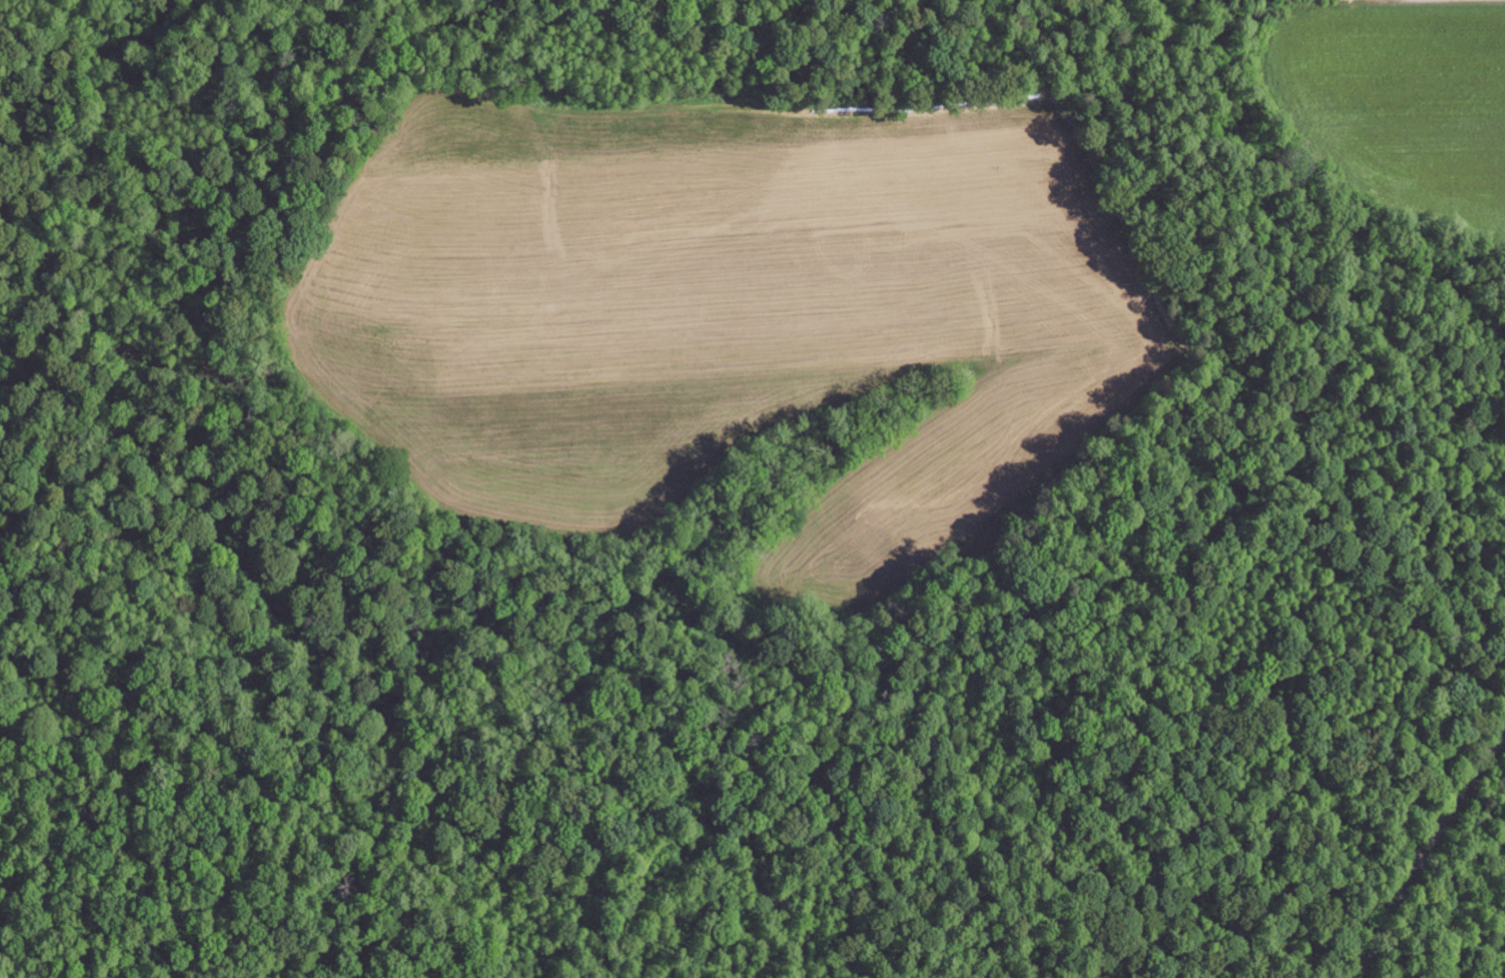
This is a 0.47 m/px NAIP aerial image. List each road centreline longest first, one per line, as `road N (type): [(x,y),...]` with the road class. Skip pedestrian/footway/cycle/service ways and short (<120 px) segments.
road 1 (tertiary): [(1504,733),(1384,923),(1362,977)]

